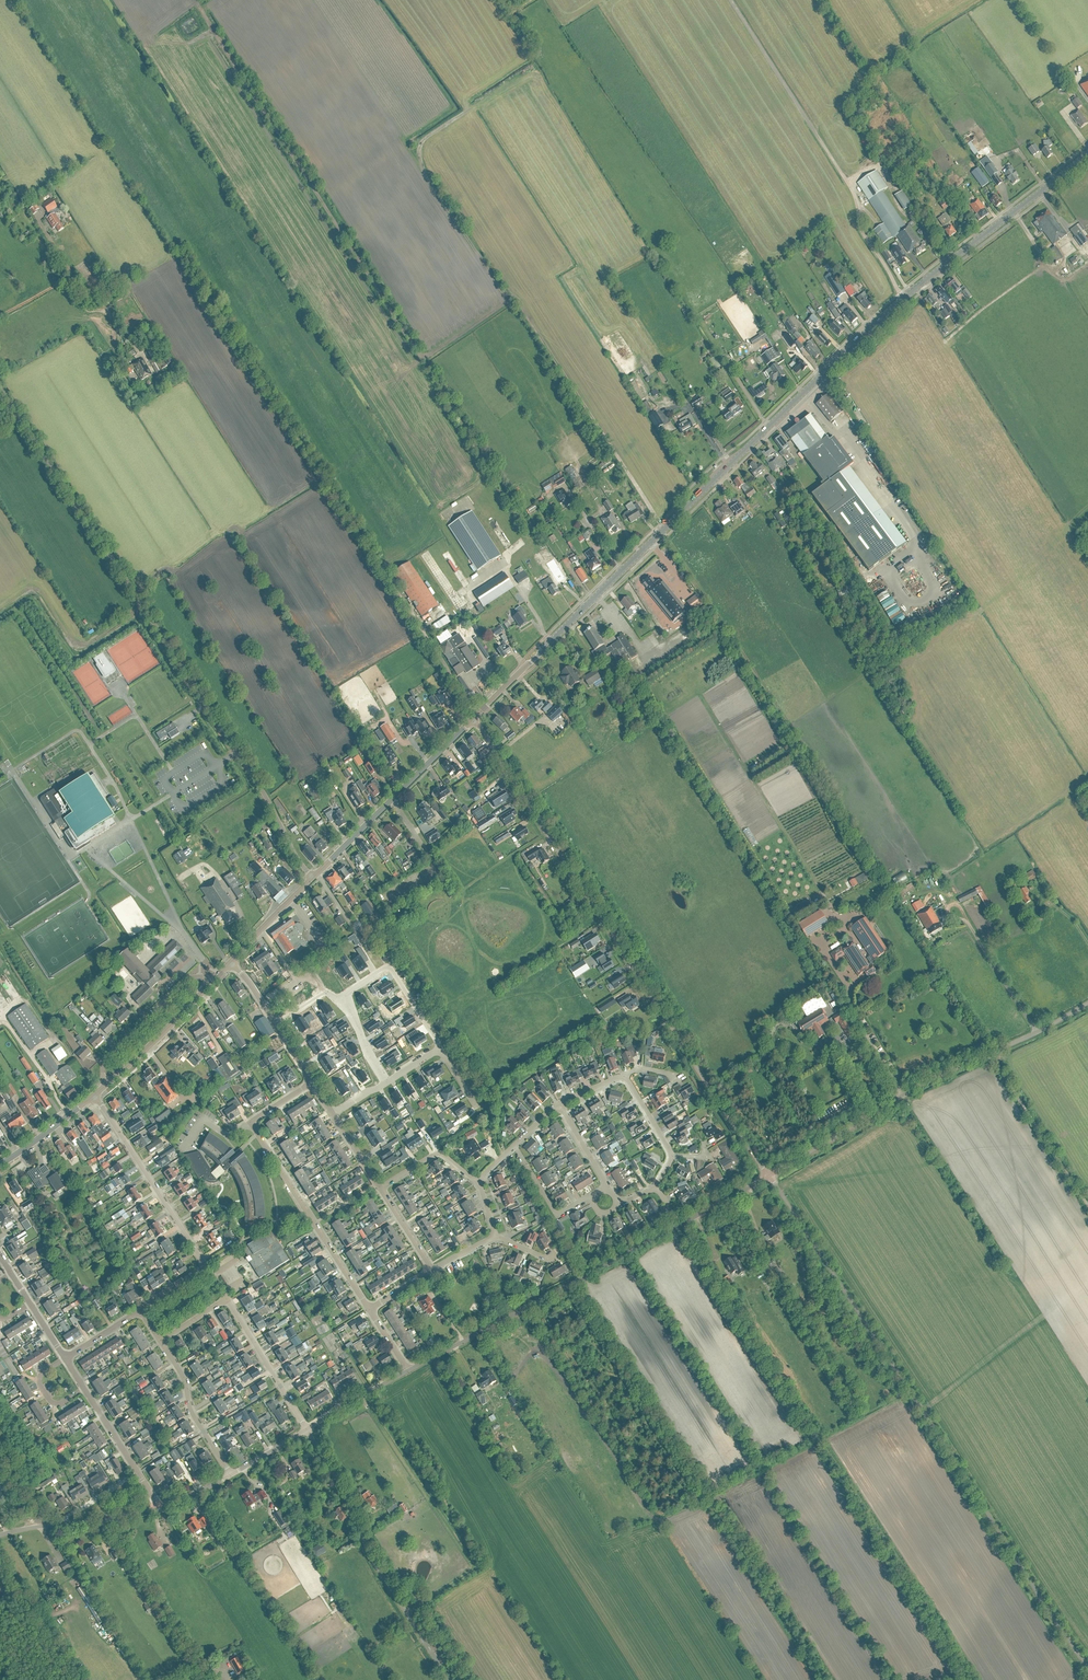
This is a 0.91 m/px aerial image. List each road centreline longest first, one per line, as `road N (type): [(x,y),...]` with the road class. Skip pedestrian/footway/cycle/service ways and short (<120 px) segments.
road 1 (primary): [(472,720),(902,300),(1087,152)]
road 2 (unclassified): [(1087,1673),(769,1177)]
road 3 (unclassified): [(313,878),(0,387)]
road 4 (unclassified): [(769,1177),(472,720)]
road 5 (track): [(386,575),(177,248)]
road 6 (unclassified): [(769,1177),(928,1080),(1087,1002)]
road 7 (track): [(902,300),(860,230),(845,180),(730,0)]
road 8 (unclassified): [(407,1371),(680,1225)]
road 9 (residential): [(369,1310),(250,1123),(312,1082)]
road 10 (unclassified): [(449,1679),(377,1567),(306,1429)]
road 11 (primary): [(313,878),(472,720)]
road 12 (residential): [(207,1267),(93,1096)]
road 13 (residential): [(216,978),(191,978),(107,1060),(107,1084)]
road 14 (residential): [(337,997),(388,965),(439,1050)]
road 15 (residential): [(306,1429),(227,1298)]
road 16 (residential): [(231,1475),(196,1421),(160,1341)]
road 17 (primary): [(107,1084),(216,978)]
road 18 (residential): [(593,1199),(558,1216),(514,1146)]

